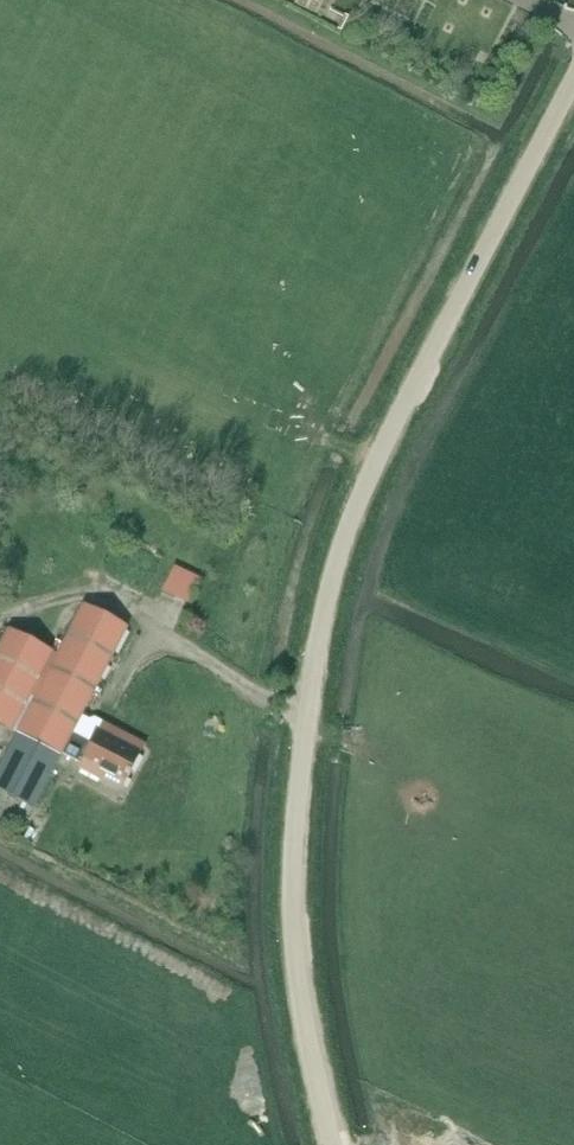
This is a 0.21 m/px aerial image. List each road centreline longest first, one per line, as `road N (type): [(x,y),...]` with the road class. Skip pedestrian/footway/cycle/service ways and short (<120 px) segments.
road 1 (residential): [(338,1144),(298,929),(326,631),(367,498),(573,95)]

